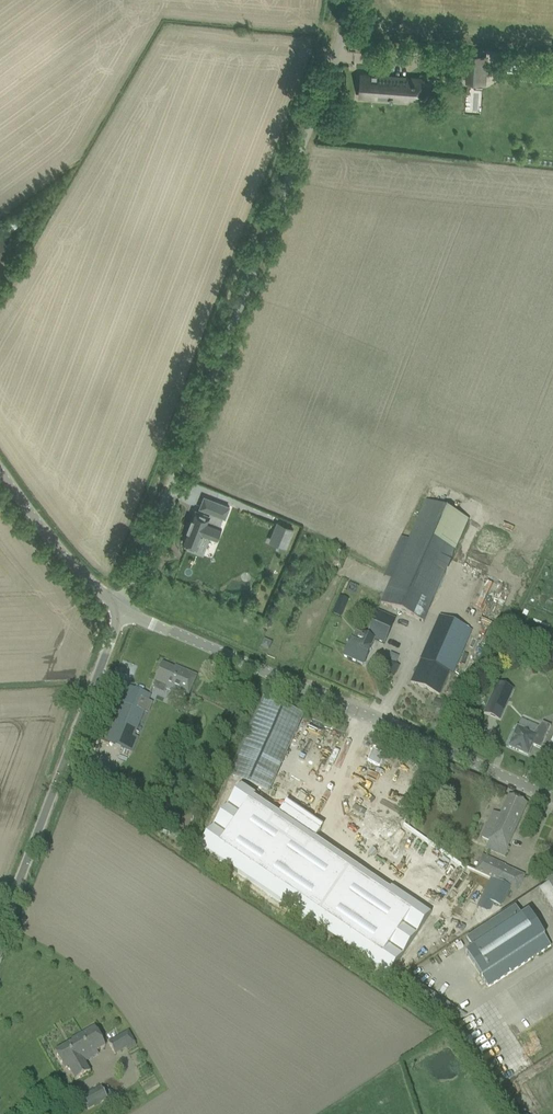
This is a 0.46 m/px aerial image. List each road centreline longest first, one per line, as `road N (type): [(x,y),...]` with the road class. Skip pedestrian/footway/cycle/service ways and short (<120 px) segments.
road 1 (unclassified): [(110,602),(331,42),(336,0)]
road 2 (unclassified): [(552,797),(110,602)]
road 3 (unclassified): [(0,894),(110,602)]
road 4 (unclassified): [(110,602),(78,575),(0,467)]

